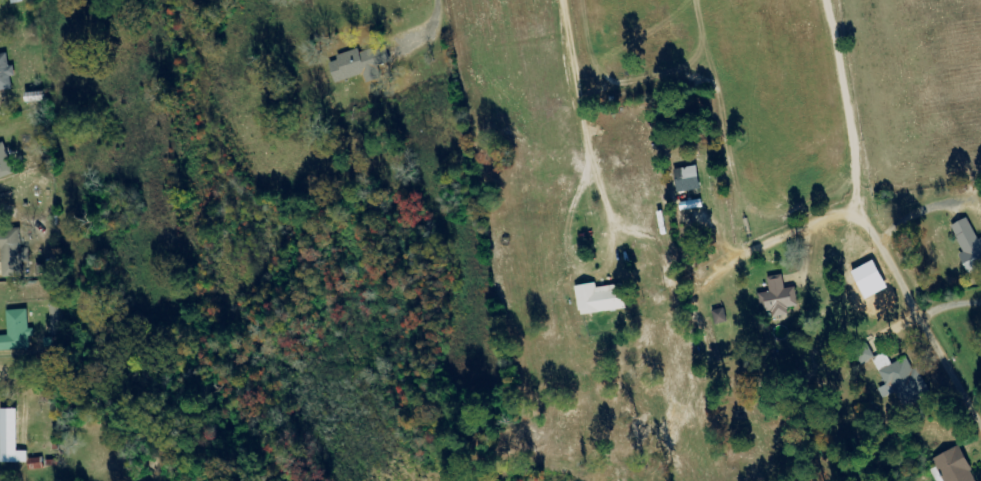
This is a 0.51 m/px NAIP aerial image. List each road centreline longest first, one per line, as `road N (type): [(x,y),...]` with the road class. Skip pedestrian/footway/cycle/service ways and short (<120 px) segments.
road 1 (residential): [(980,438),(859,213),(839,213),(692,287),(640,296),(621,285),(564,0)]
road 2 (residential): [(825,0),(854,142),(859,213)]

